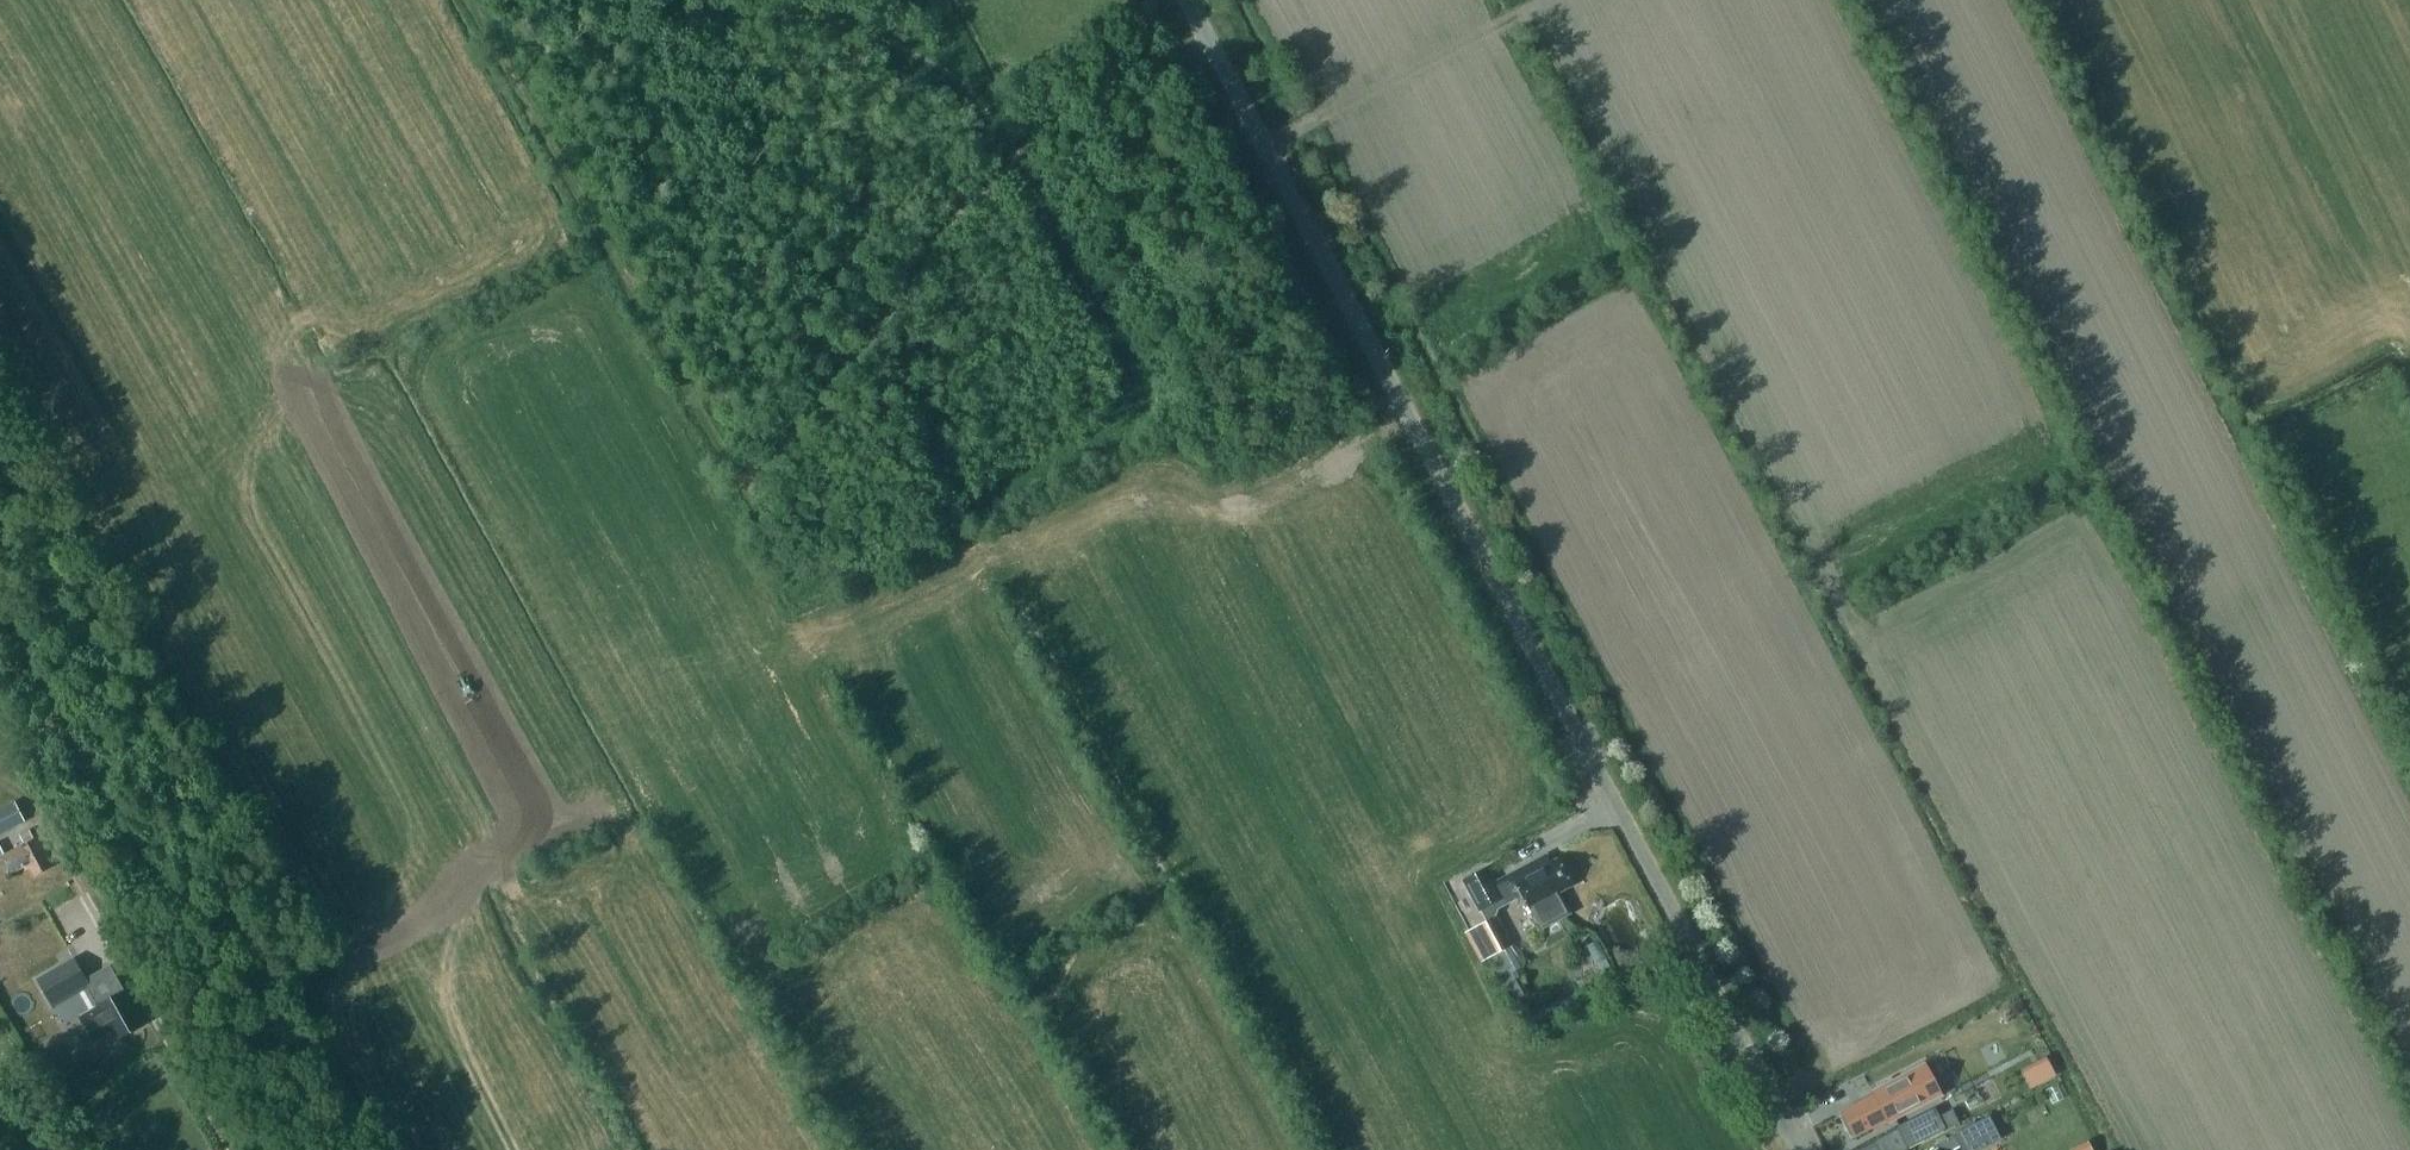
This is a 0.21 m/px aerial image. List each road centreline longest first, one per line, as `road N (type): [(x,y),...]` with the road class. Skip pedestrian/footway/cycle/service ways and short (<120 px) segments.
road 1 (unclassified): [(1800,1149),(1185,0)]
road 2 (track): [(474,0),(755,494),(1023,147),(1091,84),(1200,28)]
road 3 (track): [(755,494),(800,585),(1155,411),(1023,147)]
road 4 (track): [(307,1149),(0,609)]
road 5 (track): [(1012,161),(939,68),(875,31),(810,17),(687,24),(667,0)]
road 6 (track): [(928,0),(978,113)]

